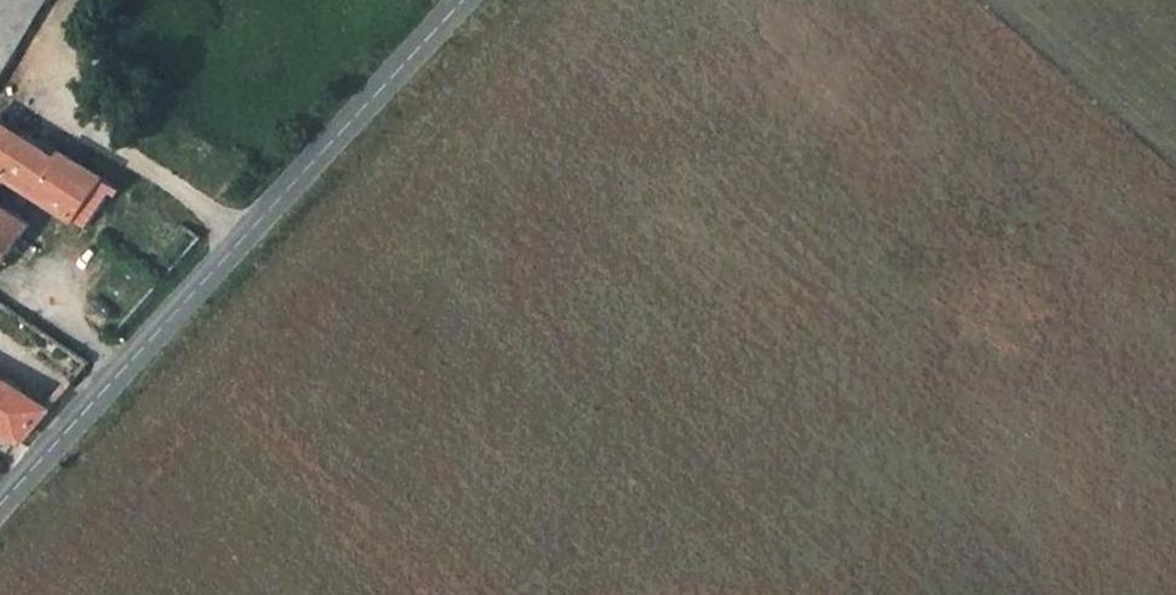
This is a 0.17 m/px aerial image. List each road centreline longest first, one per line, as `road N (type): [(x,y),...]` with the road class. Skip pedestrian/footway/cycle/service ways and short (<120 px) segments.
road 1 (tertiary): [(0,506),(462,0)]

